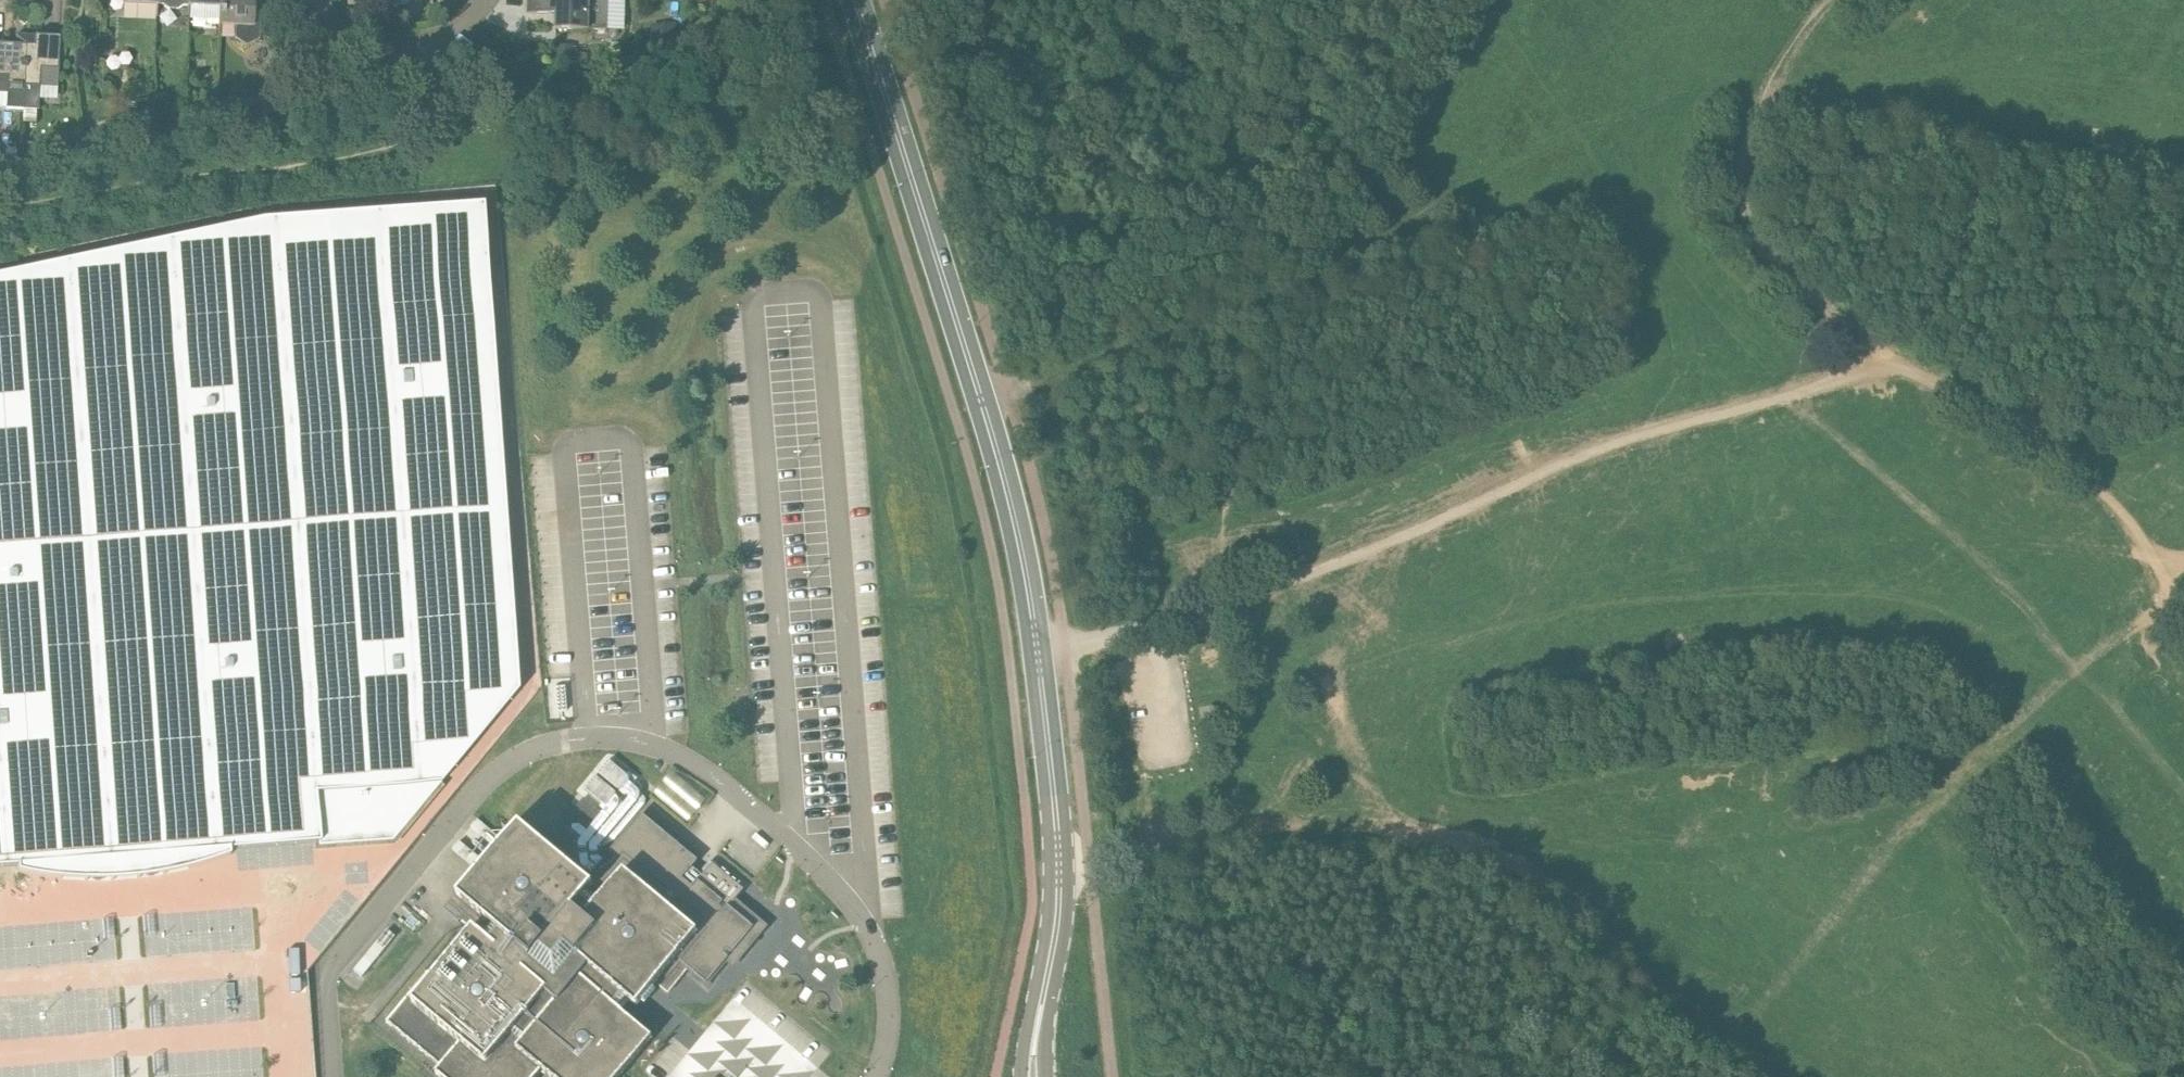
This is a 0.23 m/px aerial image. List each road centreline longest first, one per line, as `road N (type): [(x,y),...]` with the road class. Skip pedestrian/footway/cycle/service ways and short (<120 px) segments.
road 1 (tertiary): [(1039,1028),(1061,866),(1025,575),(981,399),(857,0)]
road 2 (residential): [(314,0),(357,32),(418,42),(457,29),(490,0)]

